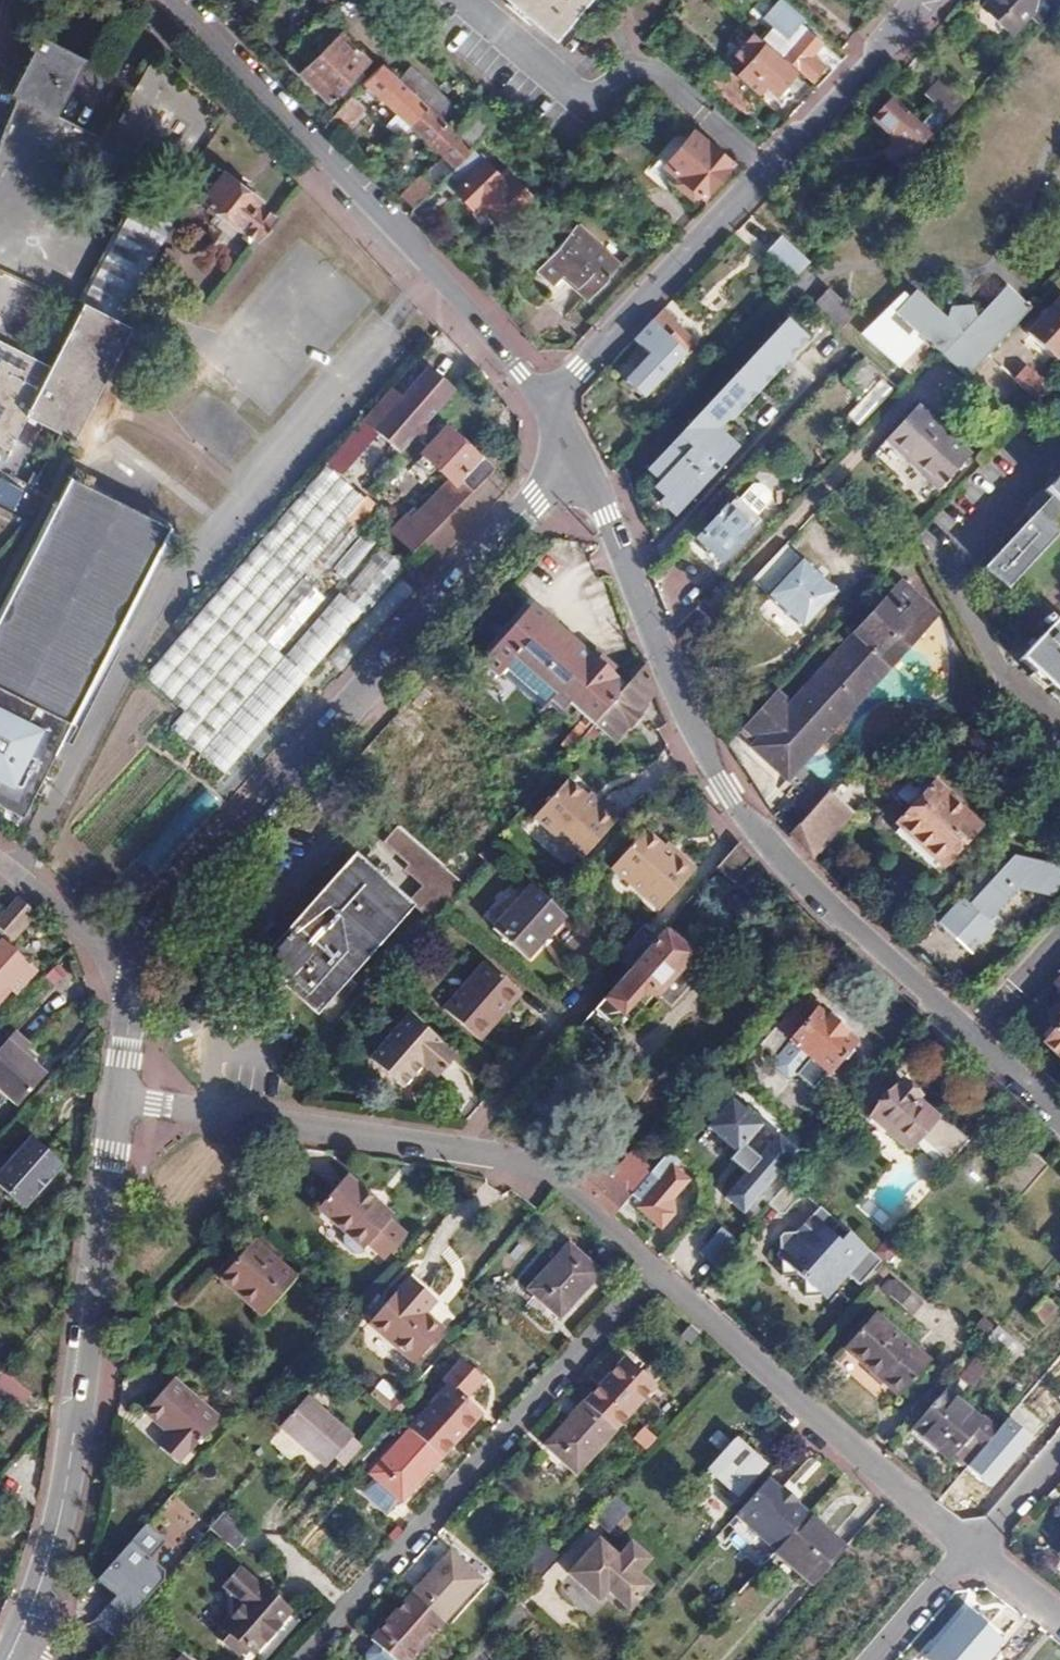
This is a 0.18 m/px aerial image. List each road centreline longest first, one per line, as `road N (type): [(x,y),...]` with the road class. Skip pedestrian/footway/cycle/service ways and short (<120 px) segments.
road 1 (residential): [(578,458),(144,942),(120,1102)]
road 2 (residential): [(977,1036),(791,869),(723,790),(578,458)]
road 3 (residential): [(120,1102),(476,1167),(565,1198),(657,1272)]
road 4 (residential): [(120,1102),(58,1528),(7,1659)]
road 5 (residential): [(173,0),(413,246),(549,407)]
road 6 (residential): [(915,0),(549,407)]
road 7 (residential): [(308,1659),(657,1272)]
road 8 (residential): [(657,1272),(967,1548)]
road 9 (residential): [(1059,724),(1008,676),(953,565),(1059,449)]
road 10 (residential): [(873,1659),(967,1548)]
road 11 (residential): [(967,1548),(1059,1444)]
road 12 (residential): [(977,1036),(1059,947)]

